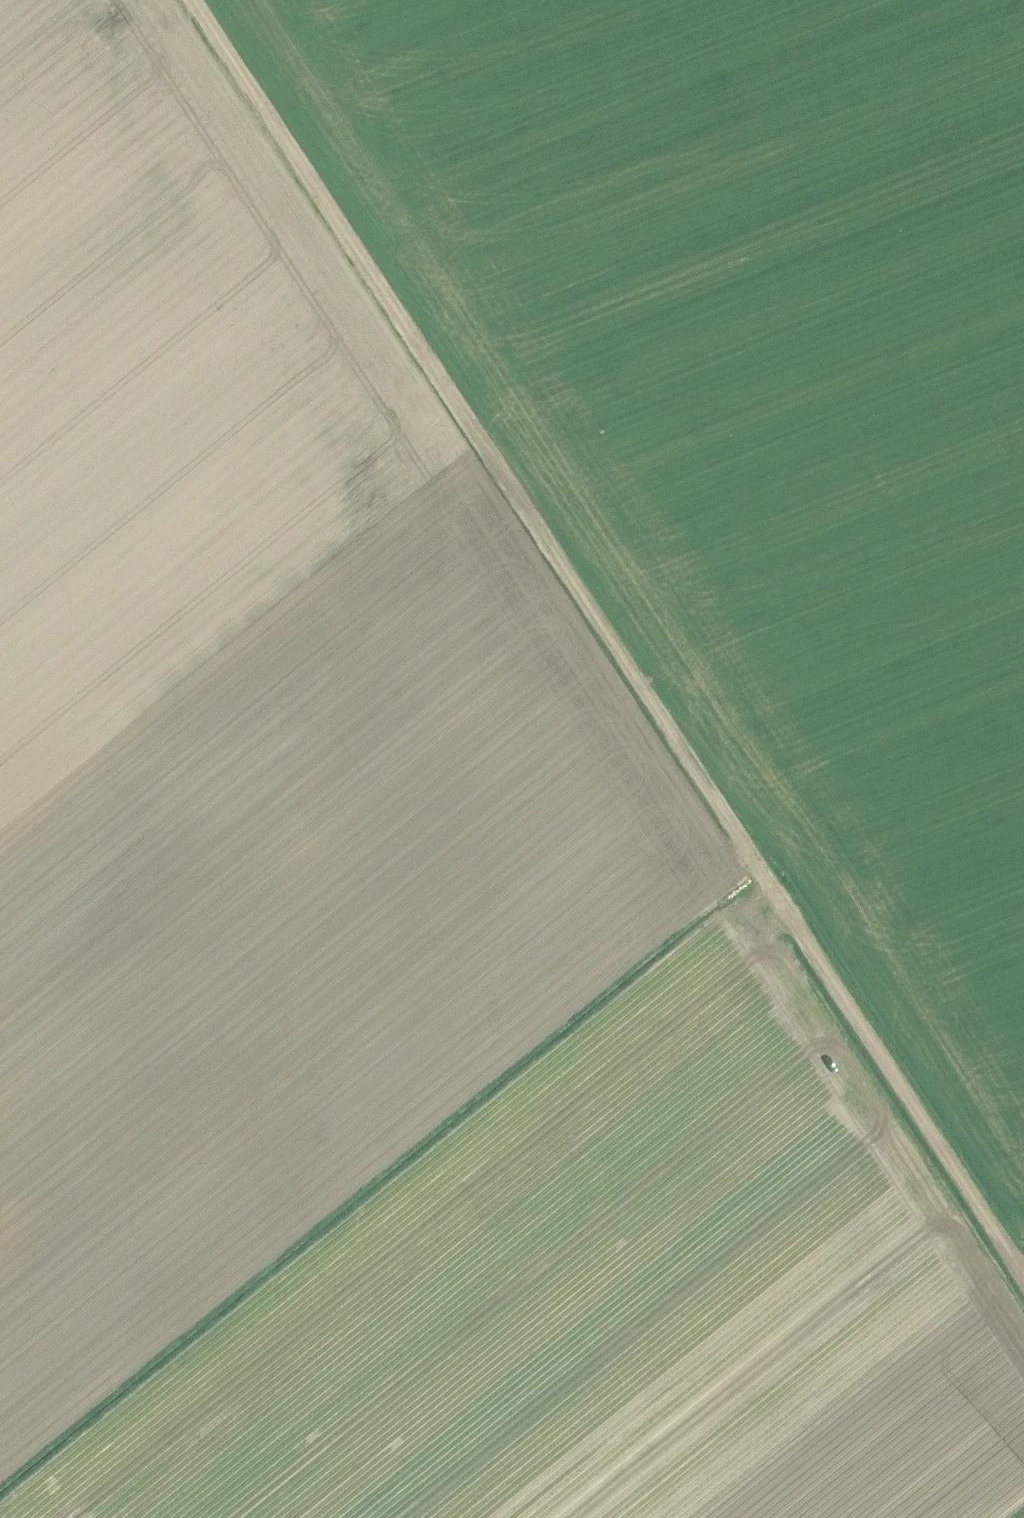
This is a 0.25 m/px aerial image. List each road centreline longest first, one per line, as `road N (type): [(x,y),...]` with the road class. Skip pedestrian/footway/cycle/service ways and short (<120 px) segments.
road 1 (track): [(193,0),(1023,1276)]

